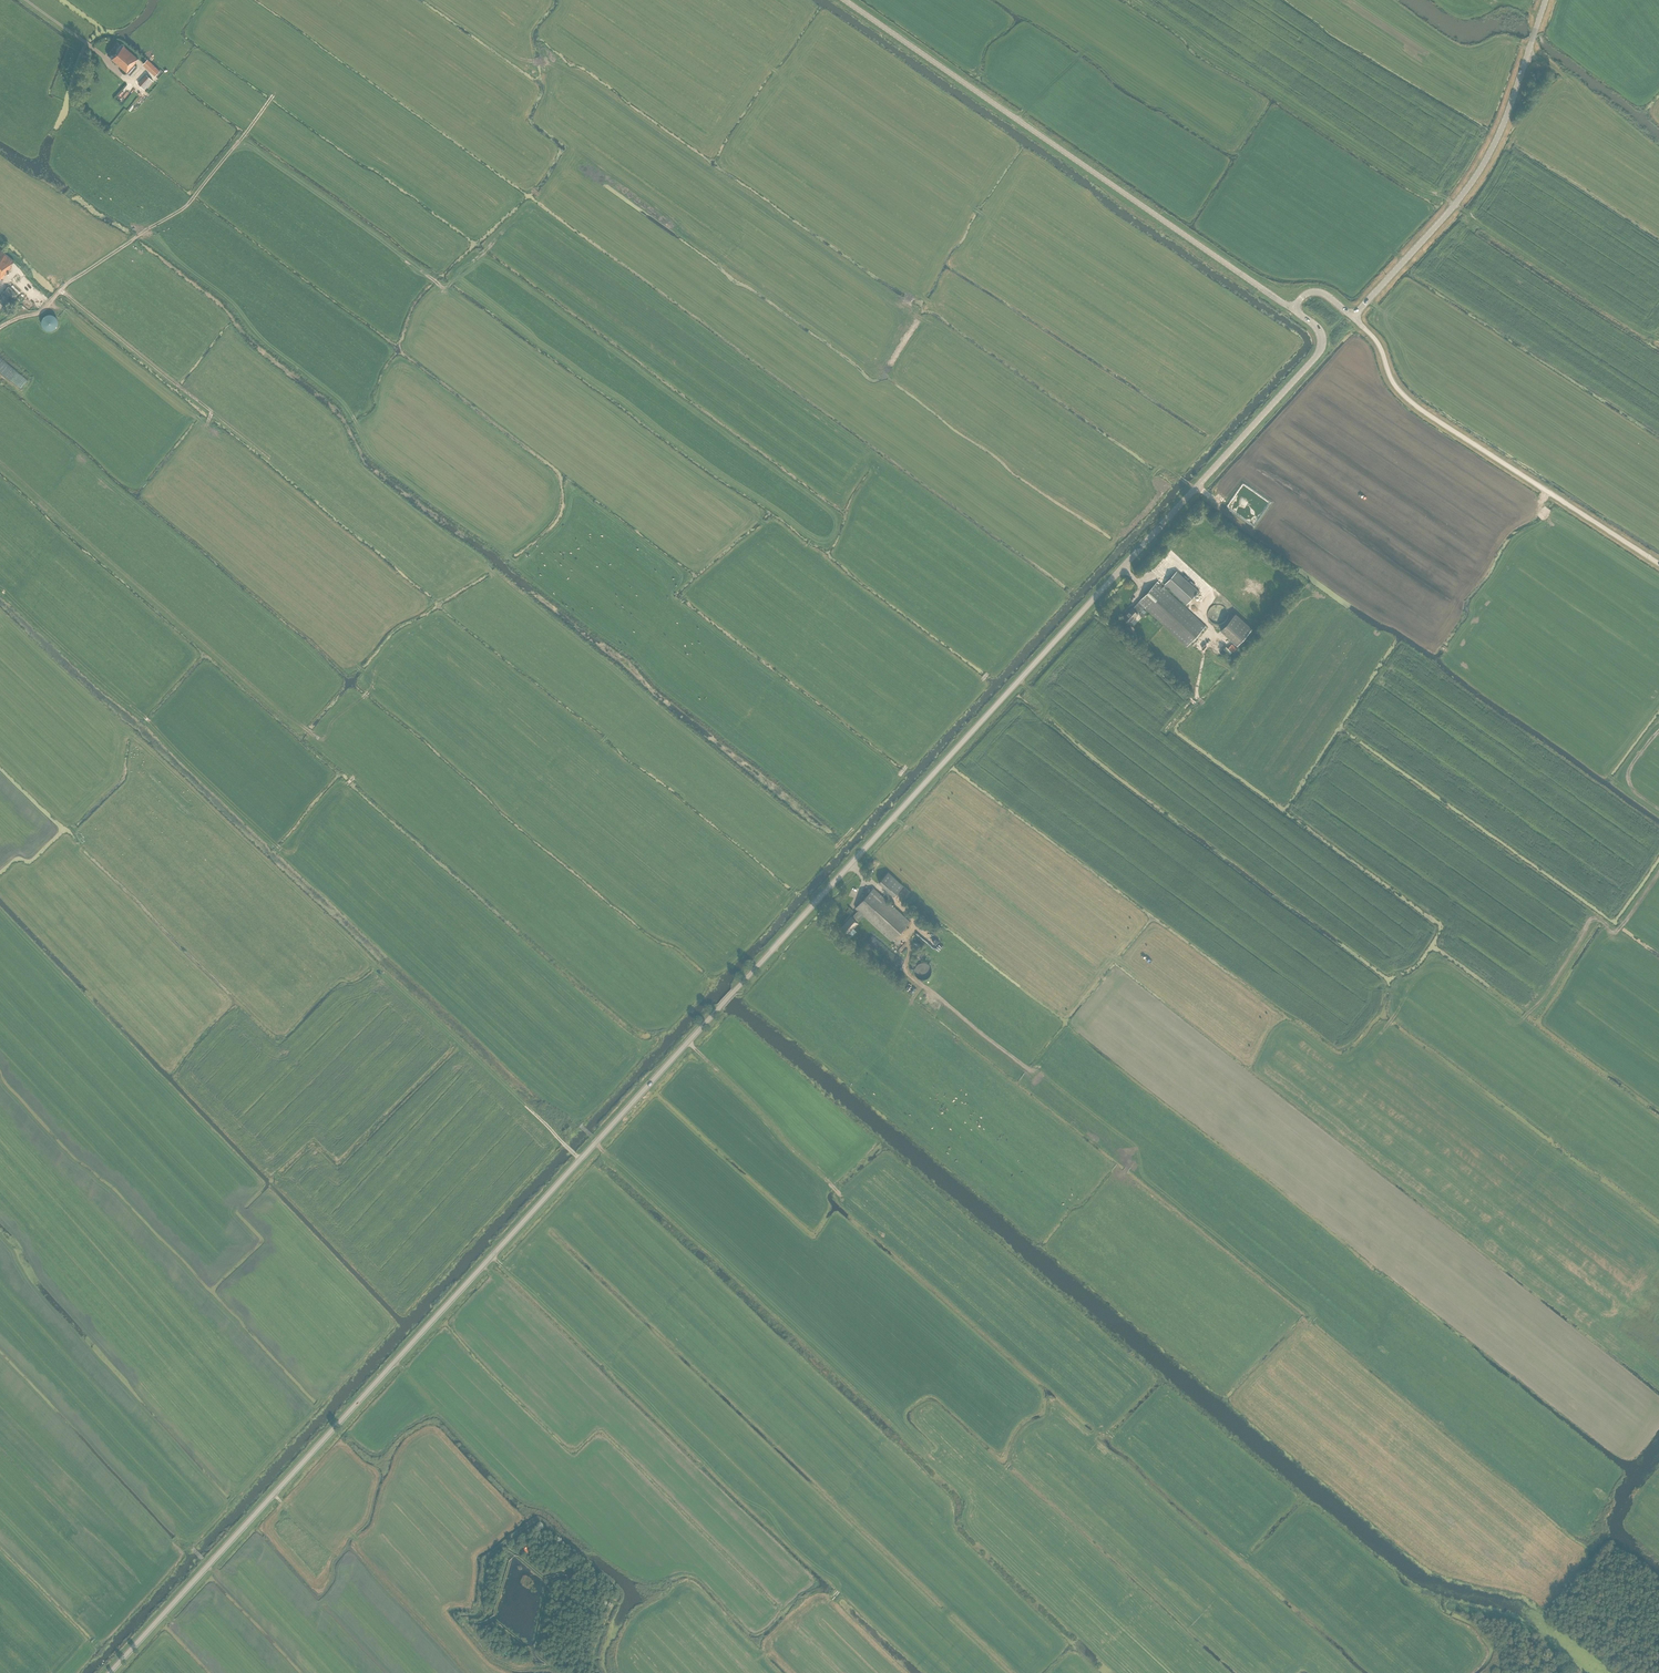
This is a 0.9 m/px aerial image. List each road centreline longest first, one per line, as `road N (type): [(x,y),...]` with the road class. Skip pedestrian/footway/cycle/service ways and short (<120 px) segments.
road 1 (tertiary): [(109,1672),(1311,363),(1320,335),(1292,309)]
road 2 (track): [(0,329),(41,312),(70,283),(185,208),(239,143),(440,286)]
road 3 (secondary): [(1292,309),(845,0)]
road 4 (track): [(211,411),(204,439),(241,455),(410,593),(409,610),(351,657),(367,675)]
road 5 (unclassified): [(1658,565),(1417,408),(1401,394),(1373,335),(1353,317)]
road 6 (secondary): [(1353,317),(1487,159),(1546,0)]
road 7 (track): [(61,290),(270,457)]

